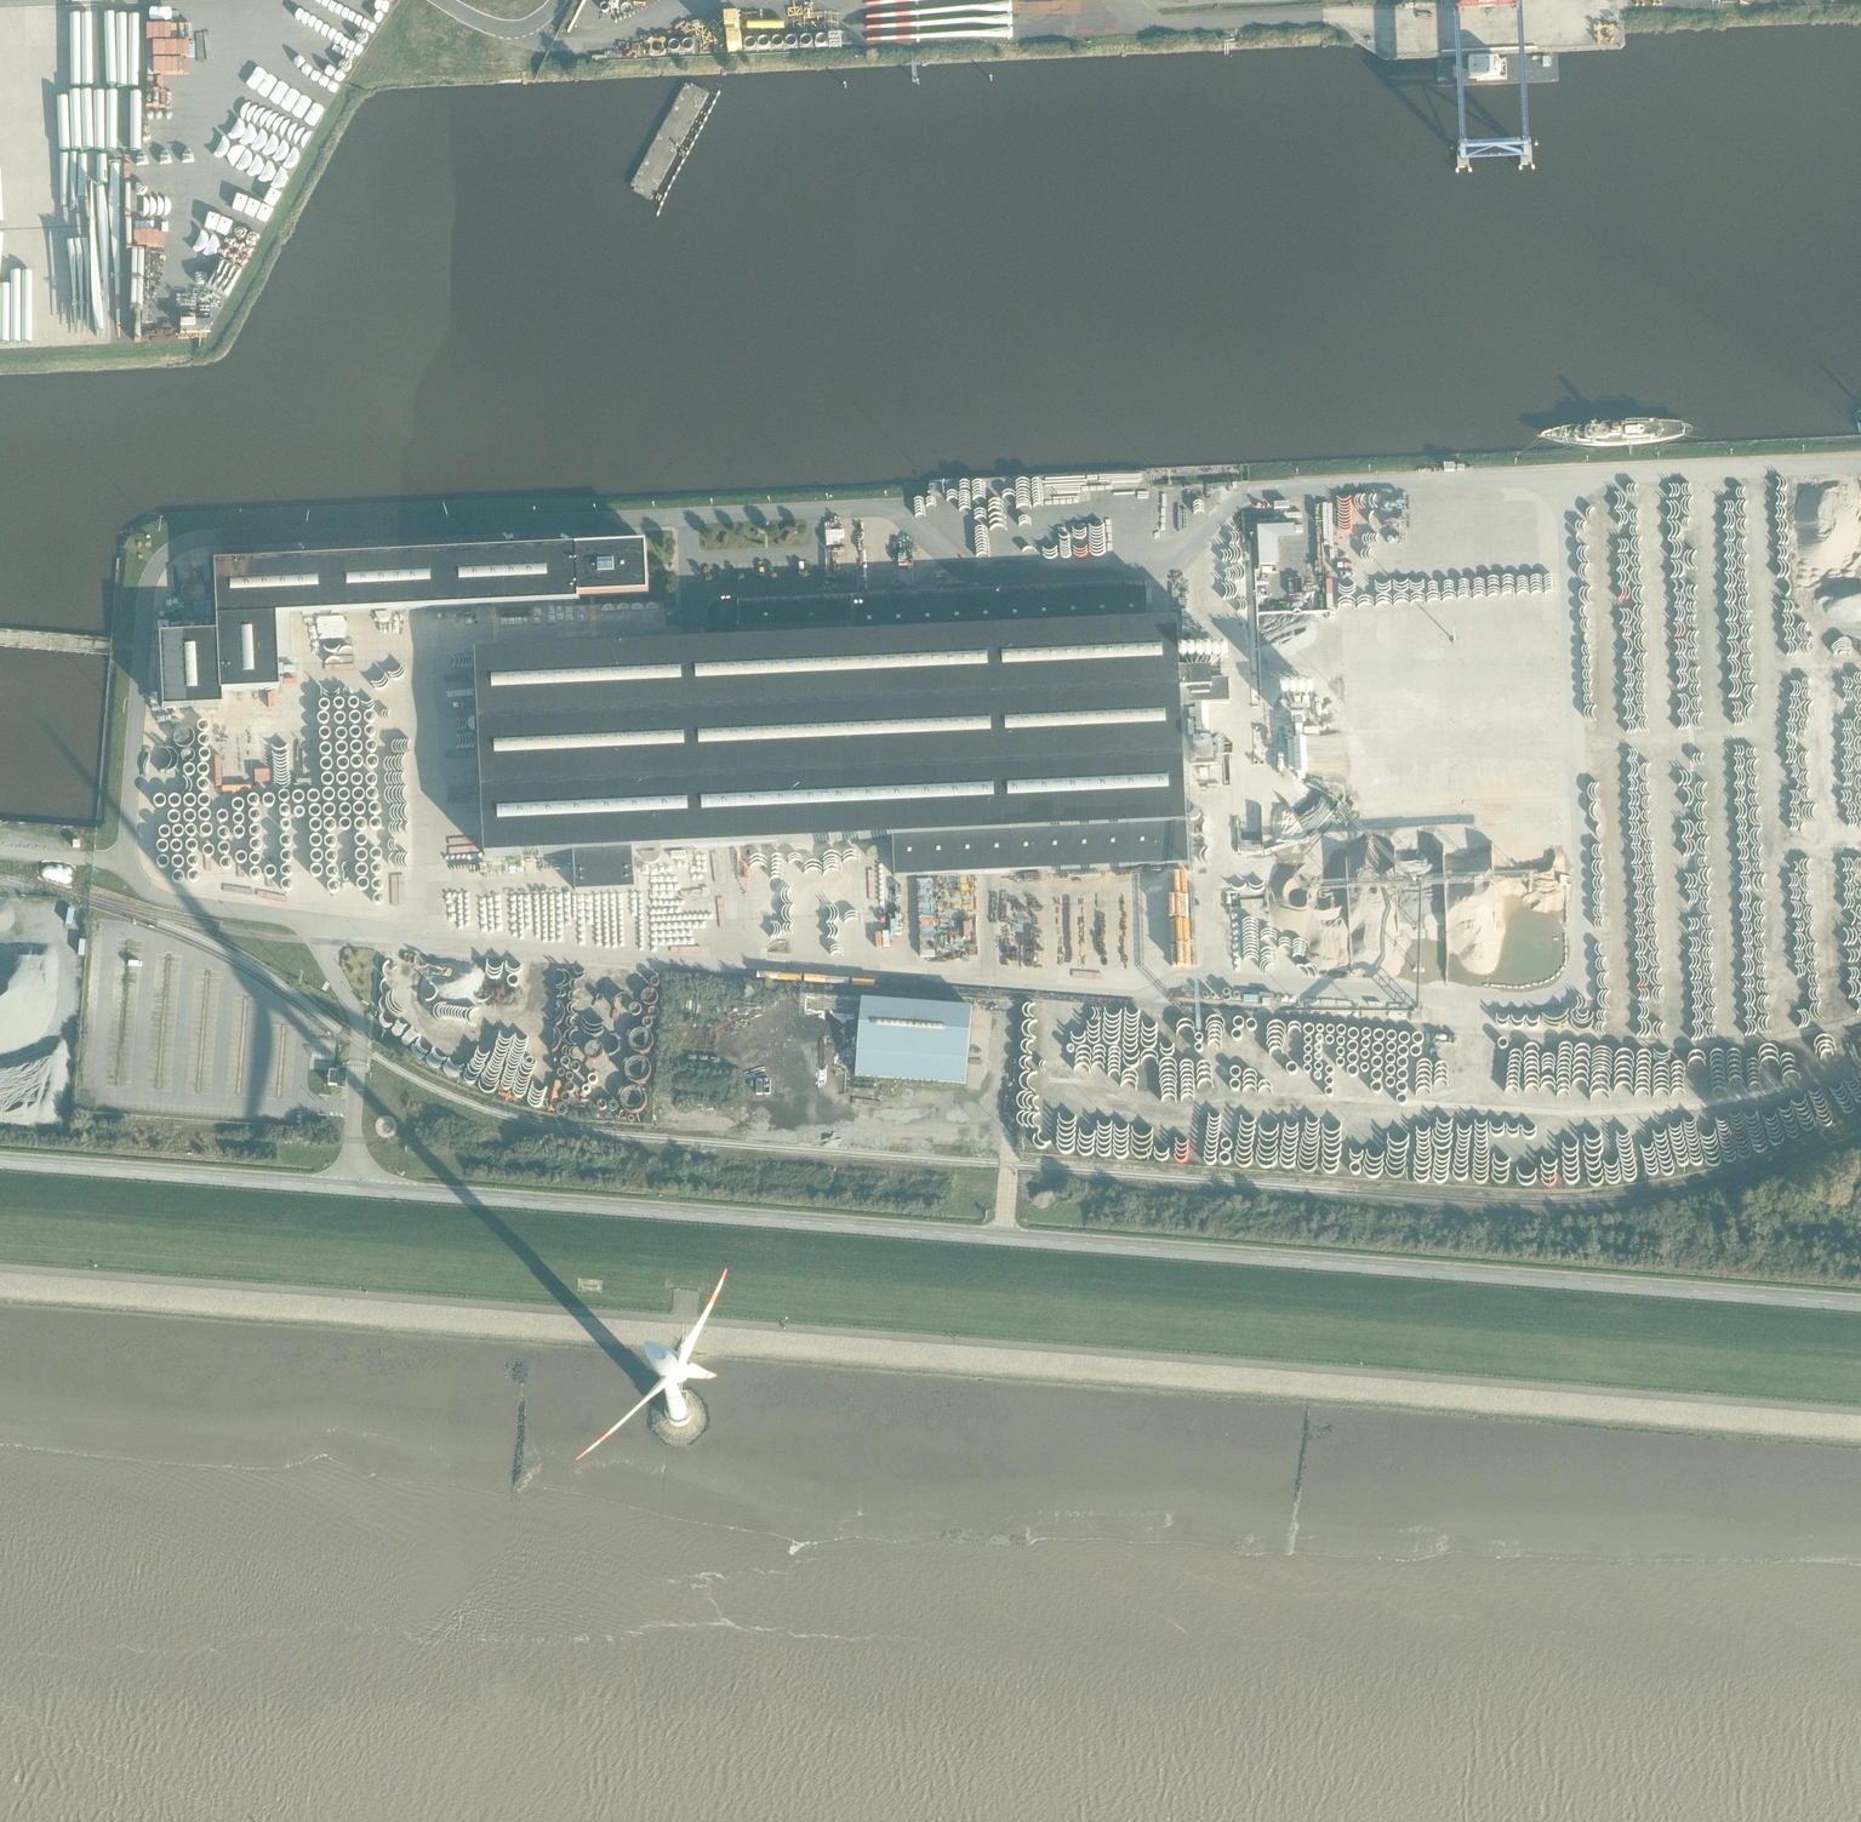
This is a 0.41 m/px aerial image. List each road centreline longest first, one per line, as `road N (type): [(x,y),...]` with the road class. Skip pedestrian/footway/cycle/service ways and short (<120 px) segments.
road 1 (tertiary): [(1860,1304),(0,1159)]
road 2 (track): [(1860,1413),(0,1269)]

